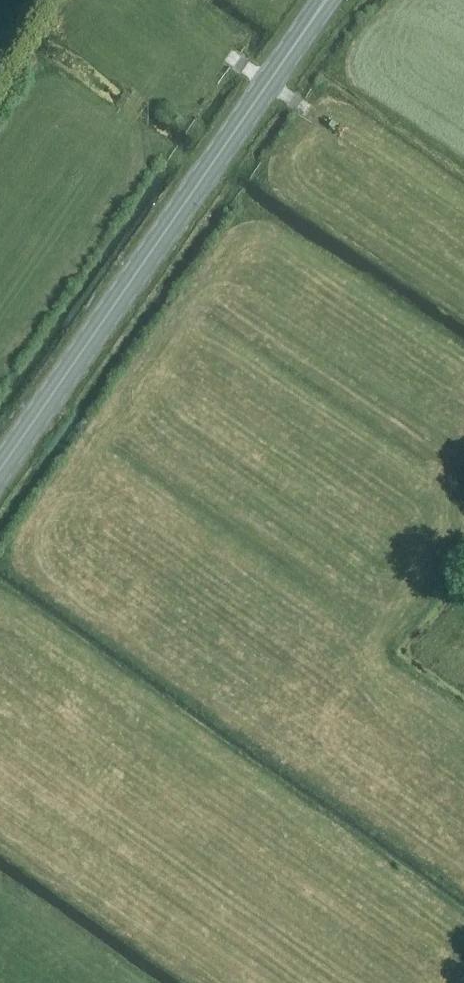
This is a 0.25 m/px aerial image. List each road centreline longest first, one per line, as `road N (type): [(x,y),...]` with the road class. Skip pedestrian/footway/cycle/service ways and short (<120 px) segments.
road 1 (primary): [(0,468),(326,0)]

